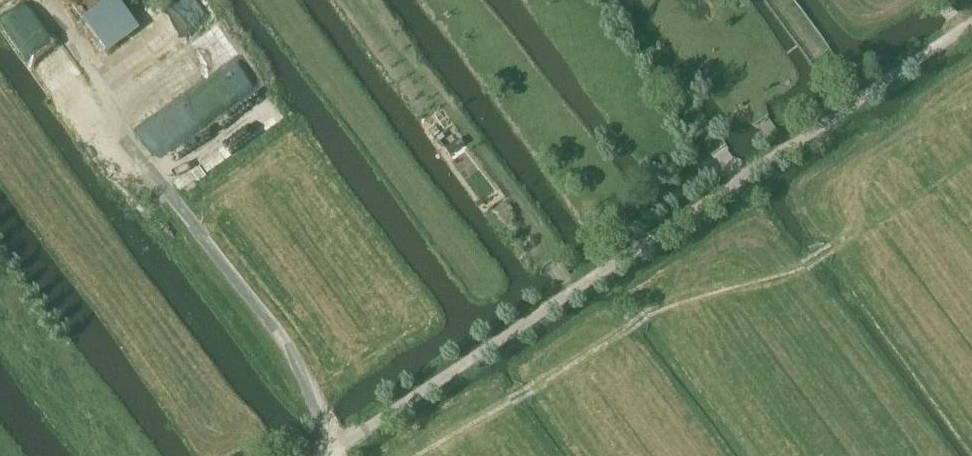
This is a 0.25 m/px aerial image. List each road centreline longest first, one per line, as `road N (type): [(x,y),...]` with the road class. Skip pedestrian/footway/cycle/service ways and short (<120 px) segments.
road 1 (track): [(327,455),(971,24)]
road 2 (track): [(339,455),(294,359),(135,145),(46,0)]
road 3 (track): [(739,181),(607,0)]

